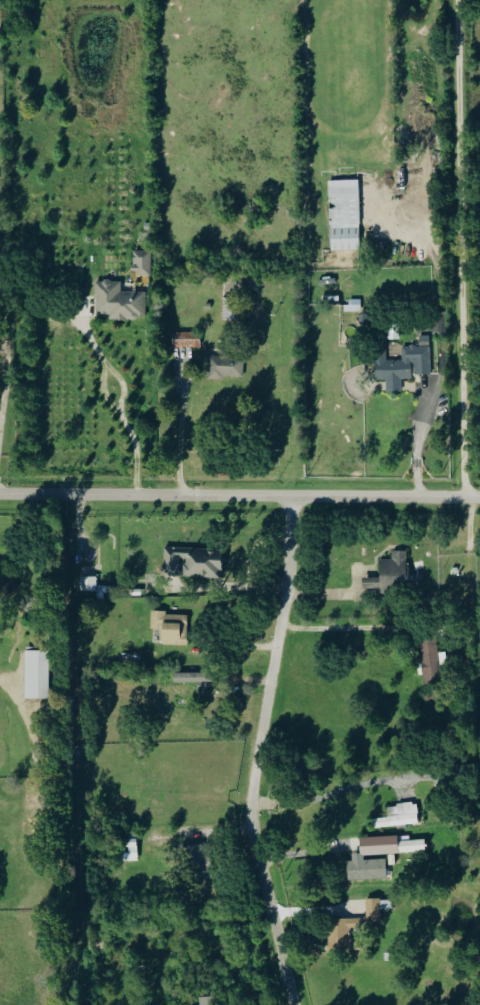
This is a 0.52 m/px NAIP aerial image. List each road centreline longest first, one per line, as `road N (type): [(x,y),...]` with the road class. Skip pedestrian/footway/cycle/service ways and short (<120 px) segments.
road 1 (residential): [(292,496),(286,593),(251,803),(293,1004)]
road 2 (residential): [(466,496),(457,0)]
road 3 (residential): [(0,497),(479,497)]

